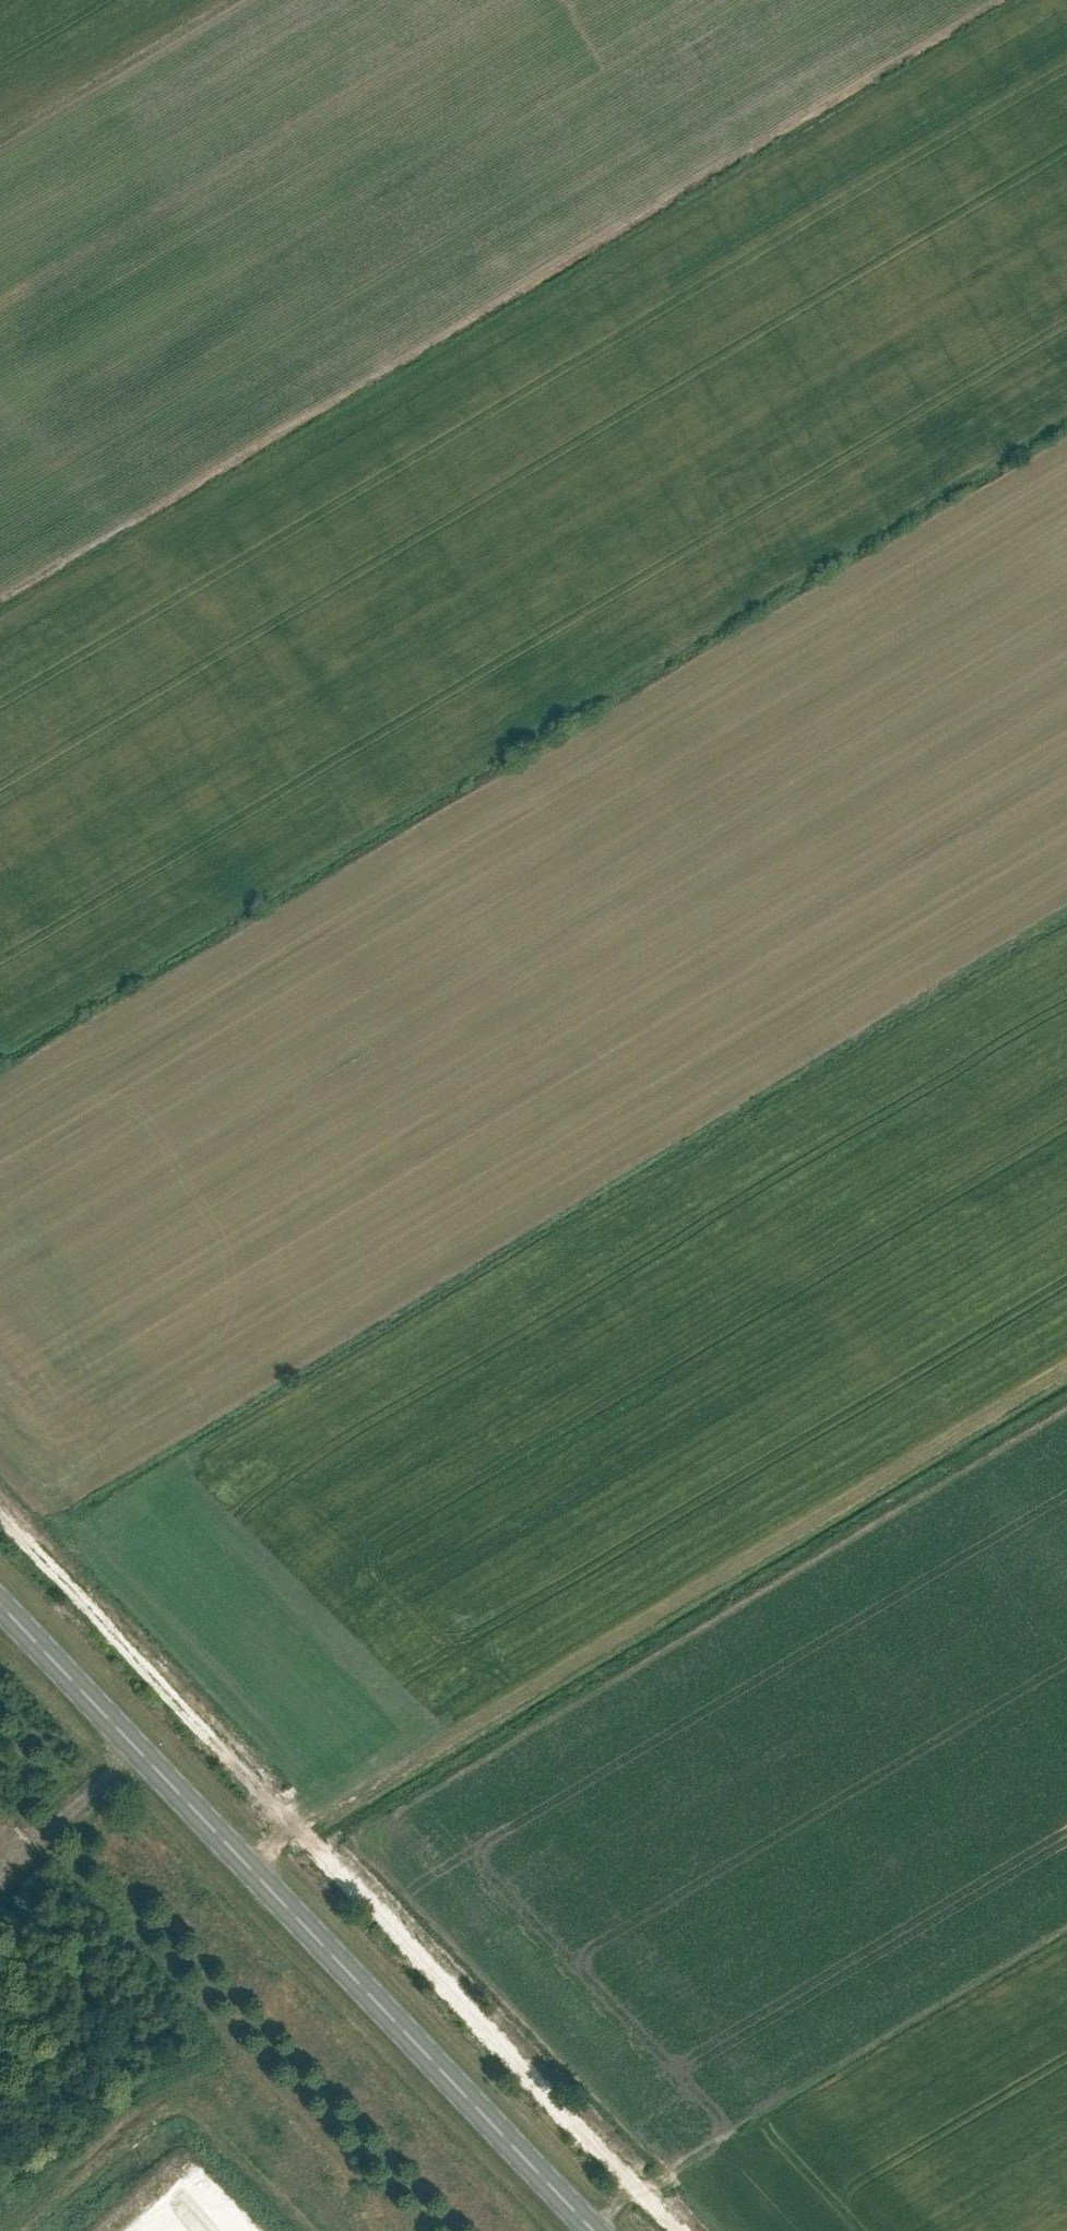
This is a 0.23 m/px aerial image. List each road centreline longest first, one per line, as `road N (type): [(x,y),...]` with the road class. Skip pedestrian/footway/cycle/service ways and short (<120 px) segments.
road 1 (track): [(683,2230),(0,1511)]
road 2 (primary): [(592,2230),(0,1605)]

